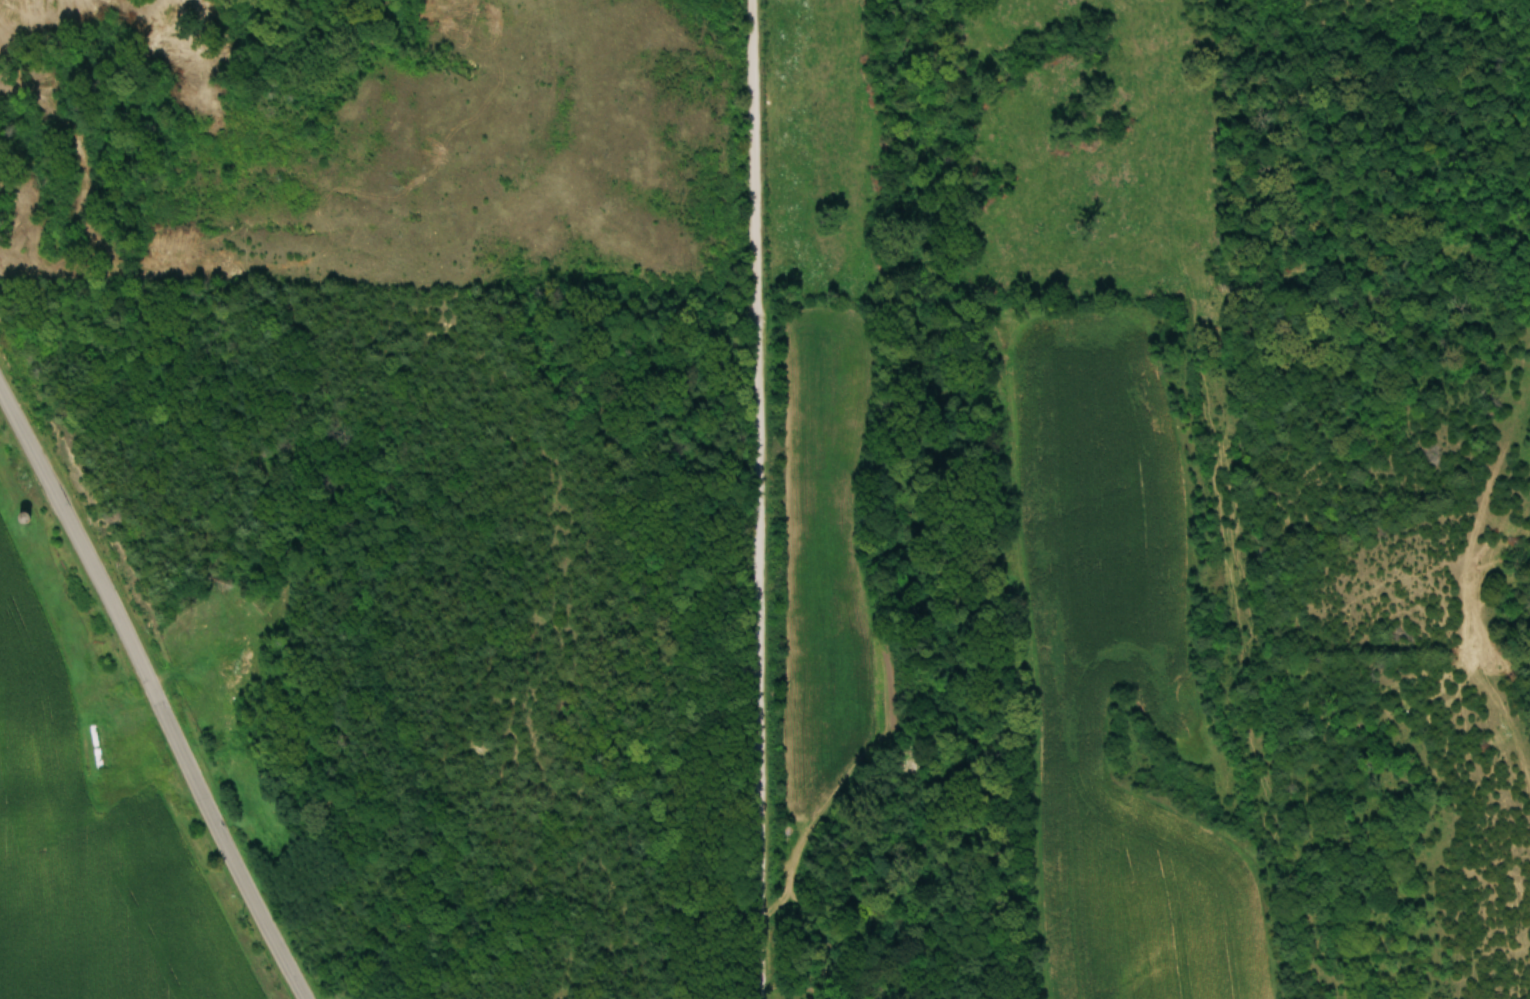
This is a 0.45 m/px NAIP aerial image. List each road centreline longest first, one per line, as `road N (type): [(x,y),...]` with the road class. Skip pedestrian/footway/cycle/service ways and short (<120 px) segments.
road 1 (residential): [(757,998),(751,0)]
road 2 (secondary): [(299,998),(0,384)]

